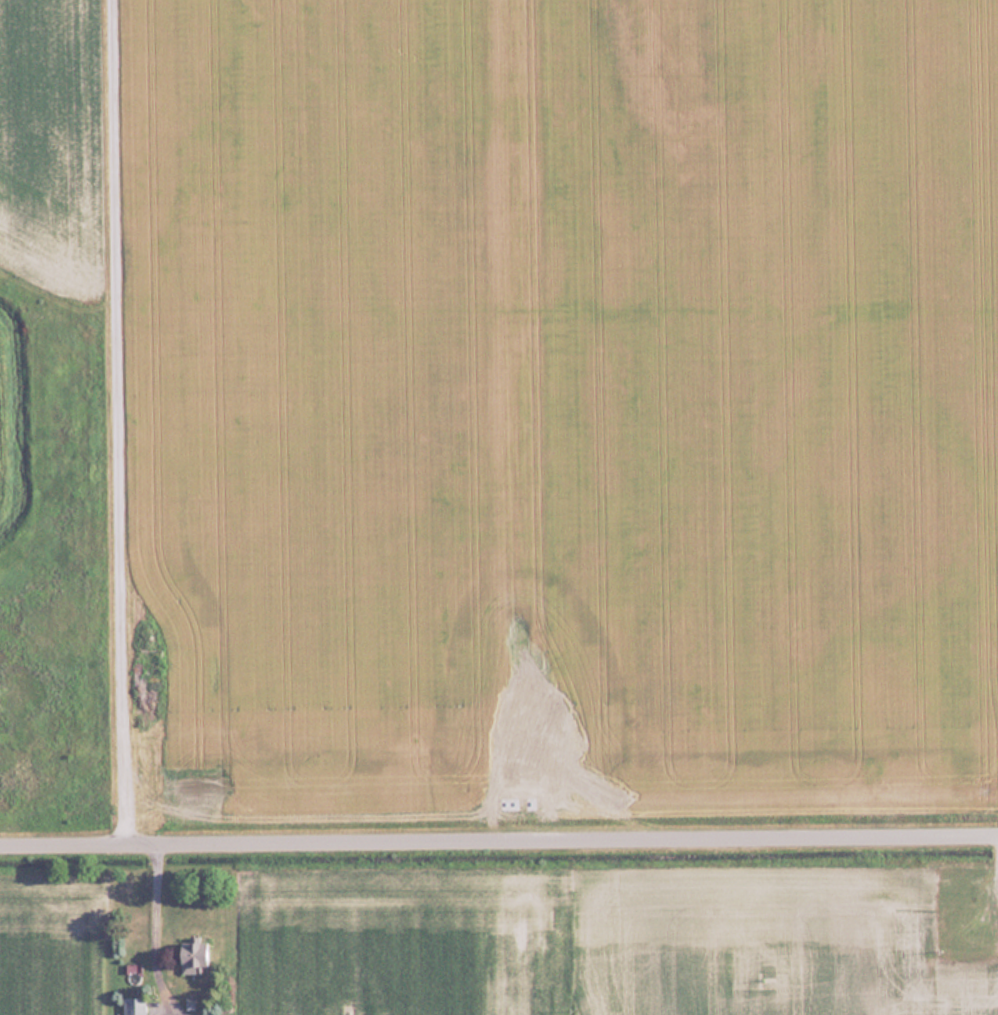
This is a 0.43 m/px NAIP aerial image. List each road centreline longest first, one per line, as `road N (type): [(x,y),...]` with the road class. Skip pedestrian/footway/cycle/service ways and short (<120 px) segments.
road 1 (residential): [(997,840),(0,853)]

